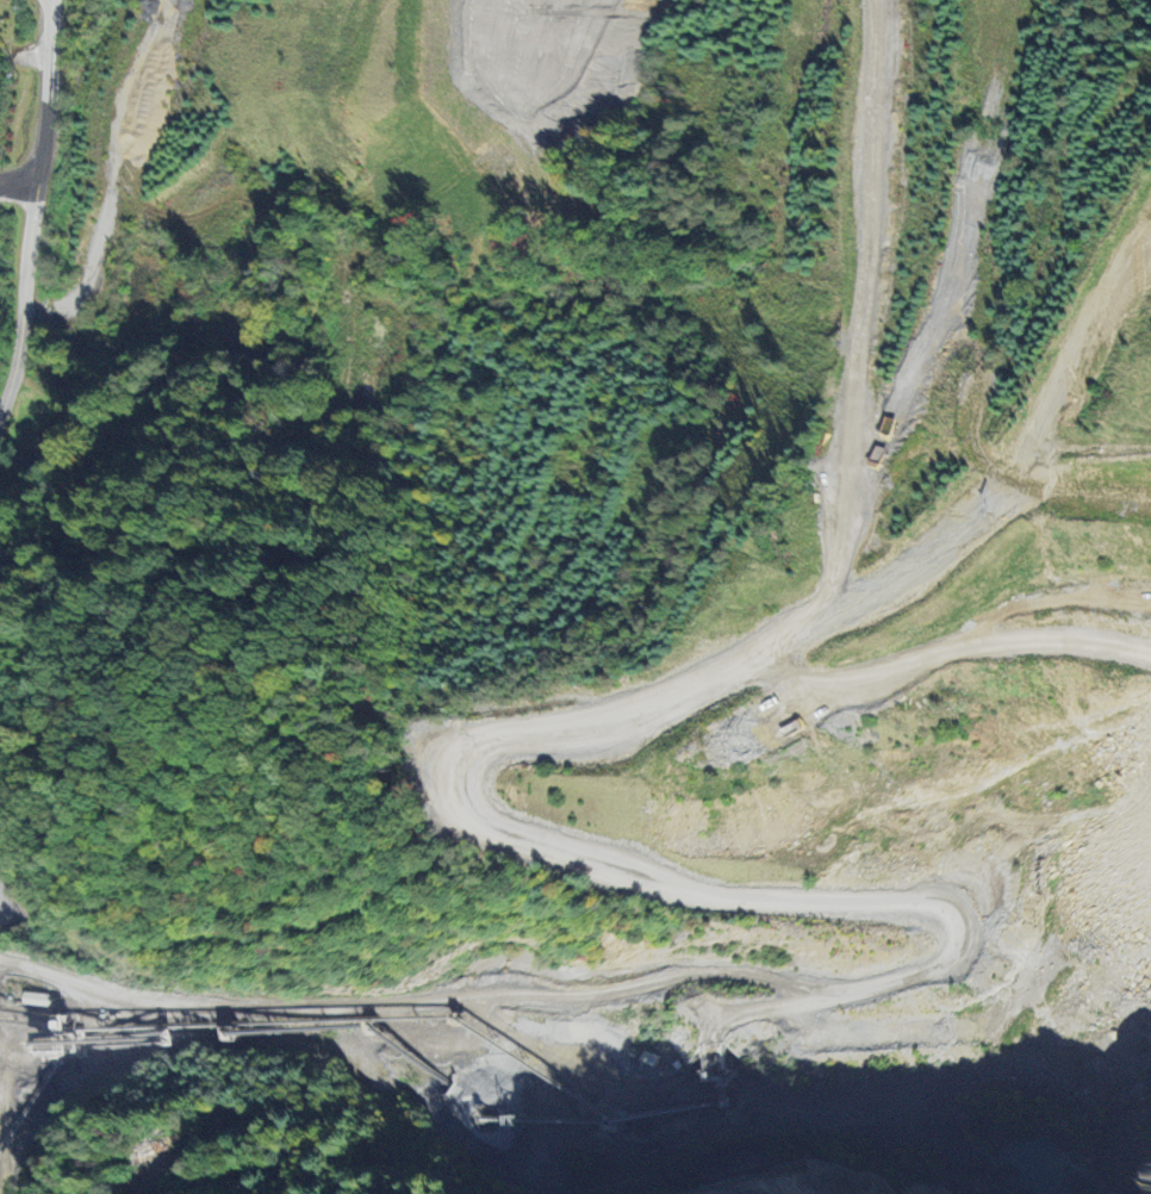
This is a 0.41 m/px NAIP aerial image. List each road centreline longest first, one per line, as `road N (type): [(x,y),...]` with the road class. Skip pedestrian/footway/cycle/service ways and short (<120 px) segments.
road 1 (track): [(872,0),(884,306),(838,517),(858,561),(892,592)]
road 2 (residential): [(0,410),(17,362),(52,0)]

